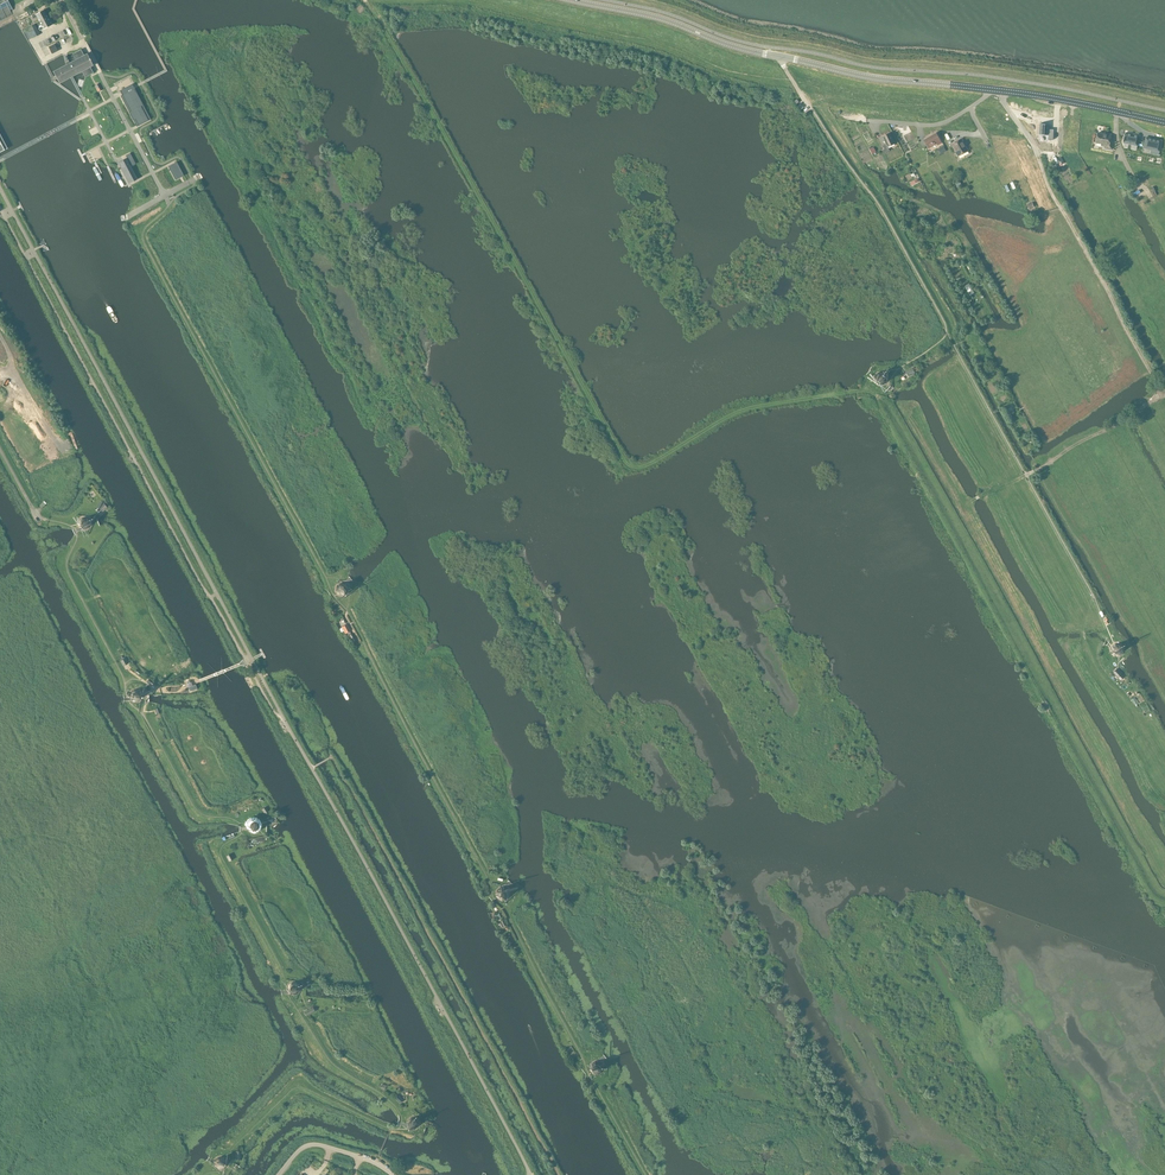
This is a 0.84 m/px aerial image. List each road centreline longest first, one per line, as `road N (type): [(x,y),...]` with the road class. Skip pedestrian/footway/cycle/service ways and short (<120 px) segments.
road 1 (track): [(877,396),(840,393),(736,413),(644,466),(628,464),(372,12)]
road 2 (track): [(1028,137),(1163,393),(984,494)]
road 3 (tertiary): [(1164,122),(781,57)]
road 4 (tertiary): [(781,57),(572,0)]

